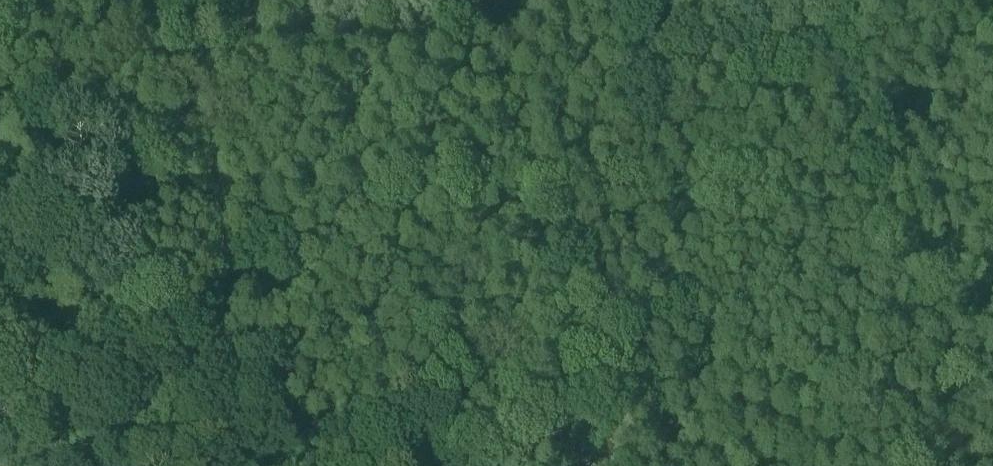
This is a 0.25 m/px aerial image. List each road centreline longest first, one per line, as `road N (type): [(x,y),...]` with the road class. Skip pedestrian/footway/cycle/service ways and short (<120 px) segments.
road 1 (track): [(596,465),(643,392),(695,376),(992,392)]

